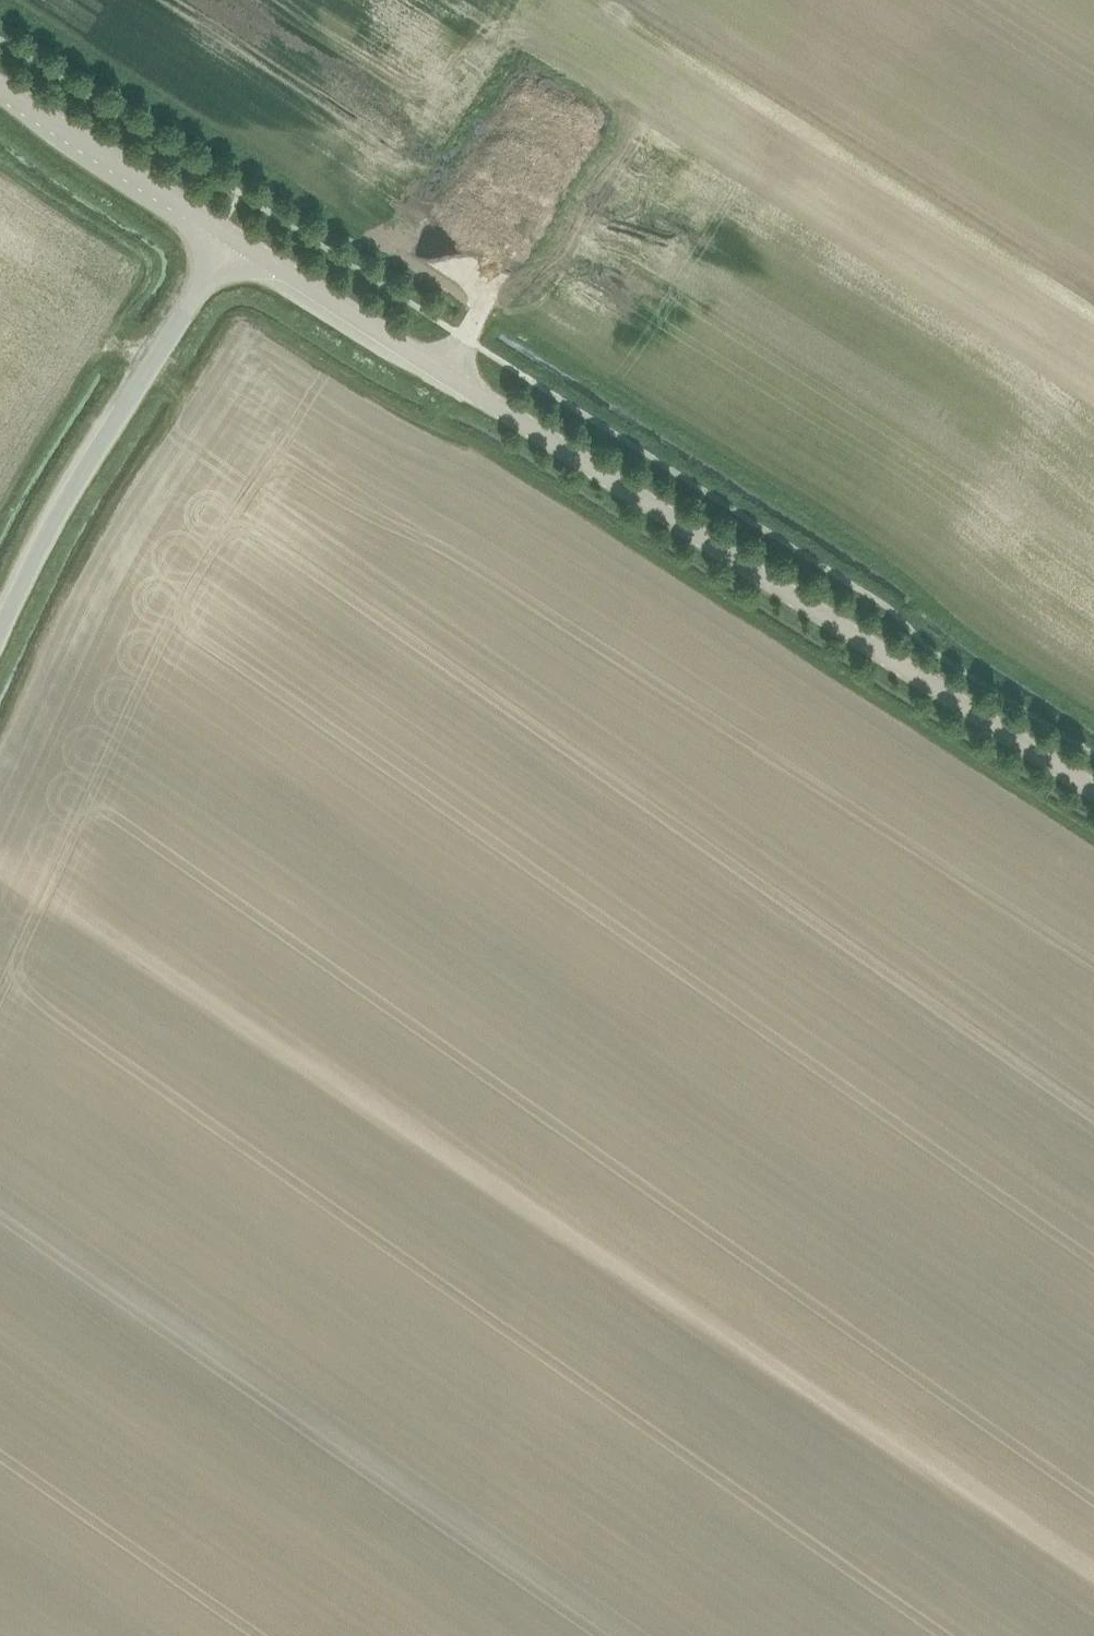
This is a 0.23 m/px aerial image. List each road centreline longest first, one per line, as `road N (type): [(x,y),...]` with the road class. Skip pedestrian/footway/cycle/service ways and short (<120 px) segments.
road 1 (secondary): [(1093,793),(231,241)]
road 2 (unclassified): [(0,638),(55,519),(231,241)]
road 3 (secondary): [(231,241),(0,91)]

